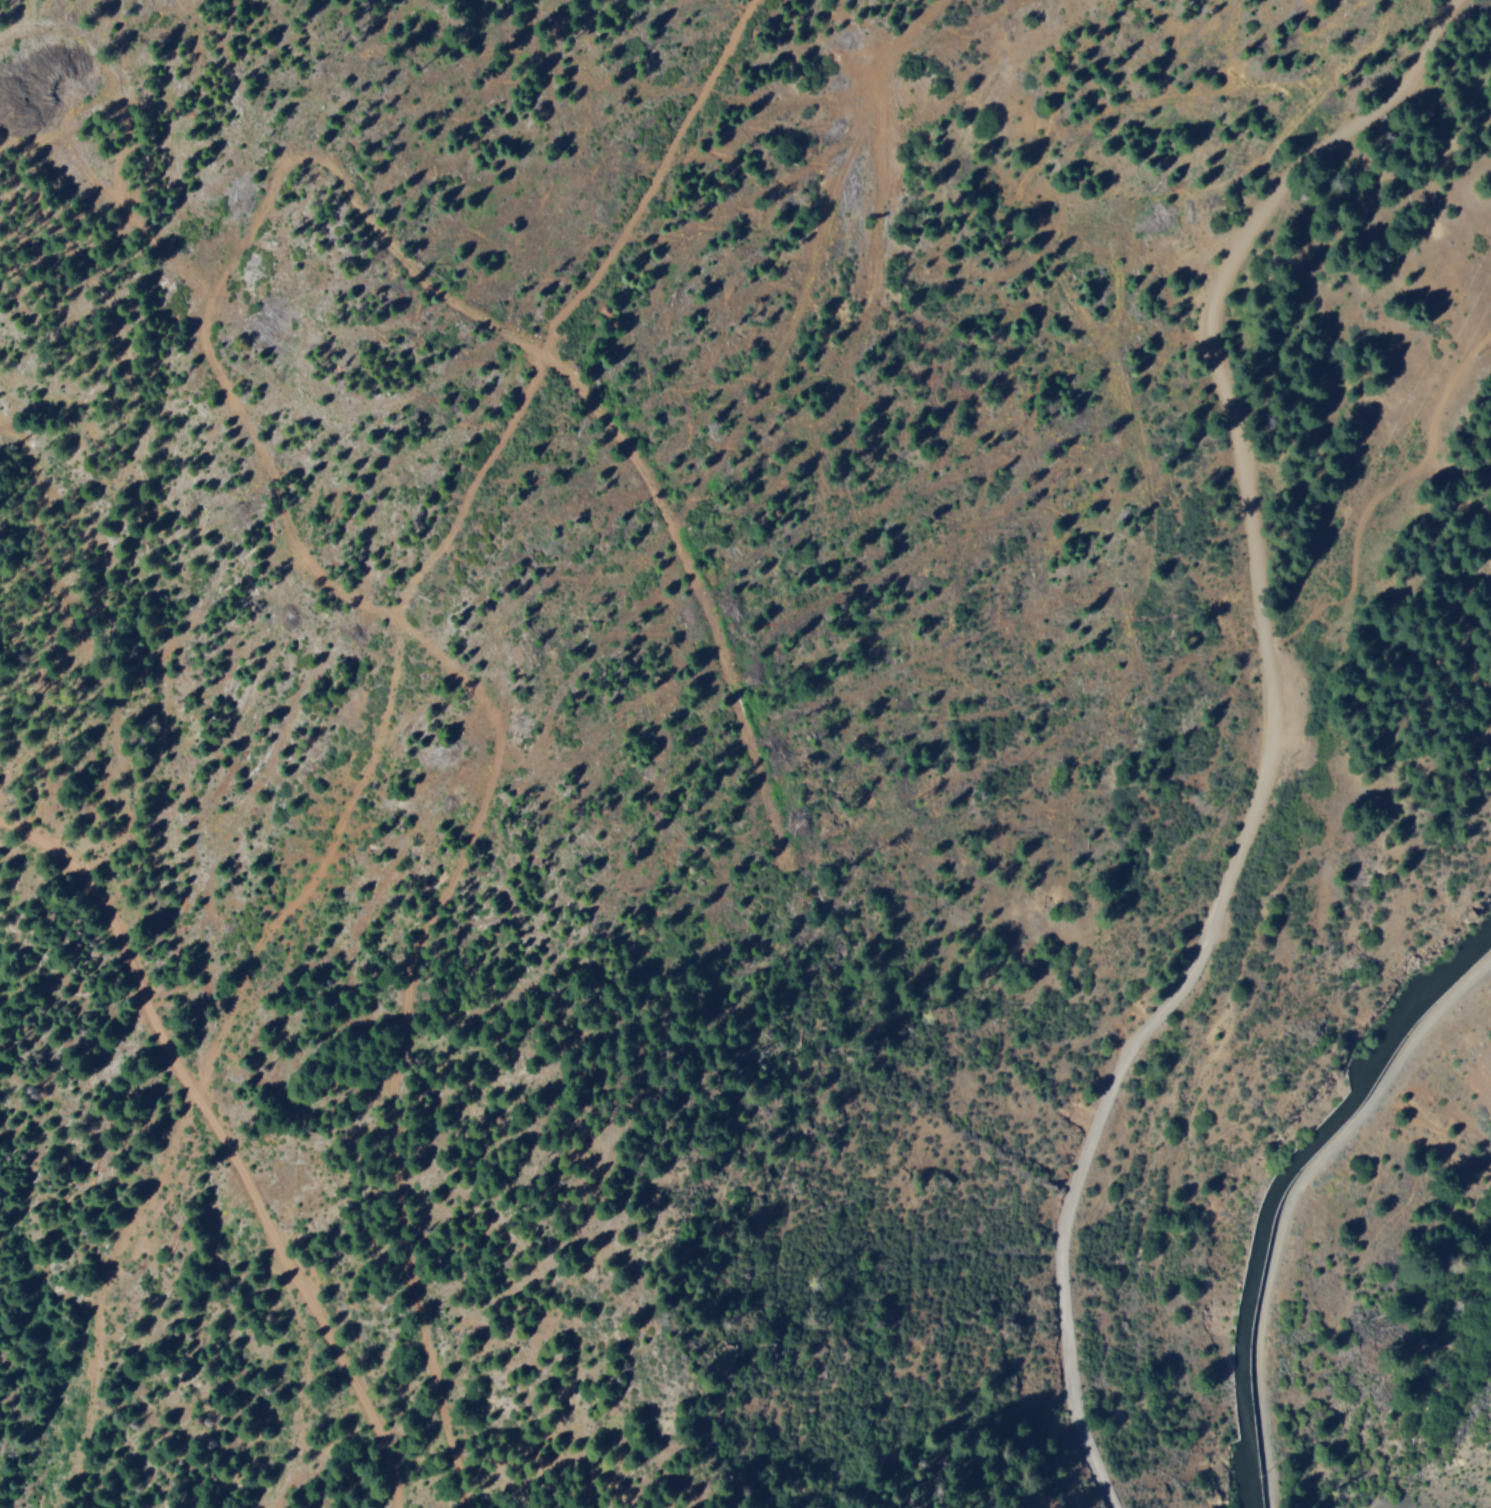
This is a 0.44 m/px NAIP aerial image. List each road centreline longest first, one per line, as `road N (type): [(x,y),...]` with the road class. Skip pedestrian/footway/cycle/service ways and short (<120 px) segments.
road 1 (residential): [(1121,1507),(1083,1418),(1065,1245),(1121,1073),(1142,1032),(1202,961),(1275,747),(1251,486),(1208,328),(1225,269),(1292,170),(1387,98),(1459,0)]

